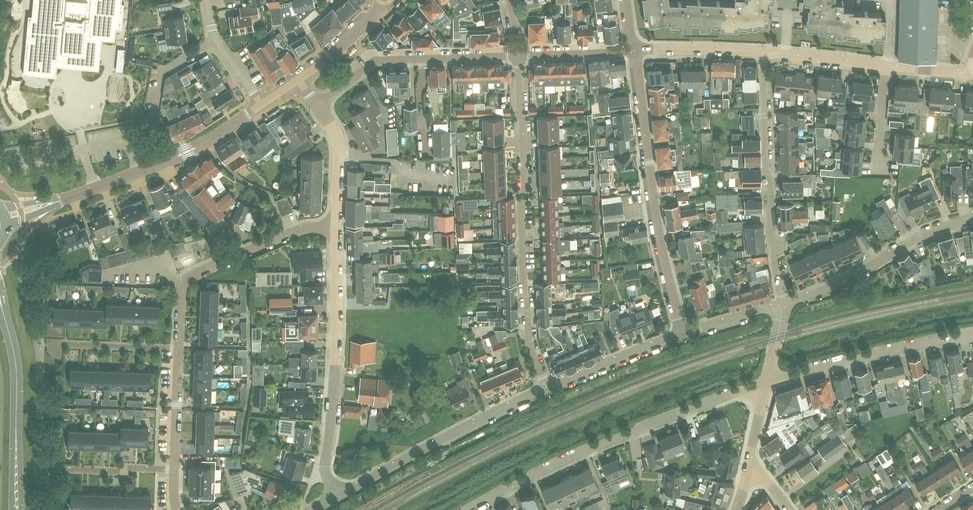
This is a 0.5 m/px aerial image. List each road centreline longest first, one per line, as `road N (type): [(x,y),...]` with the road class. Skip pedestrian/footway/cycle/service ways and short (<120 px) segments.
road 1 (residential): [(178,509),(184,288),(296,232),(338,229)]
road 2 (residential): [(549,389),(530,338),(519,57)]
road 3 (residential): [(475,509),(619,438),(766,383)]
road 4 (residential): [(684,336),(660,247),(635,51)]
road 5 (residential): [(338,494),(329,458),(339,362),(338,229)]
road 6 (residential): [(784,306),(764,53)]
road 7 (residential): [(338,494),(549,389)]
road 8 (tertiary): [(261,106),(187,152),(67,199)]
road 9 (residential): [(519,57),(381,62),(318,106)]
road 10 (residential): [(766,383),(972,334)]
road 11 (residential): [(784,306),(972,220)]
road 12 (secondary): [(17,509),(19,369),(9,330)]
road 13 (residential): [(549,389),(684,336)]
road 14 (residential): [(764,53),(635,51)]
road 15 (residential): [(338,229),(339,145),(318,106)]
road 16 (residential): [(887,67),(764,53)]

